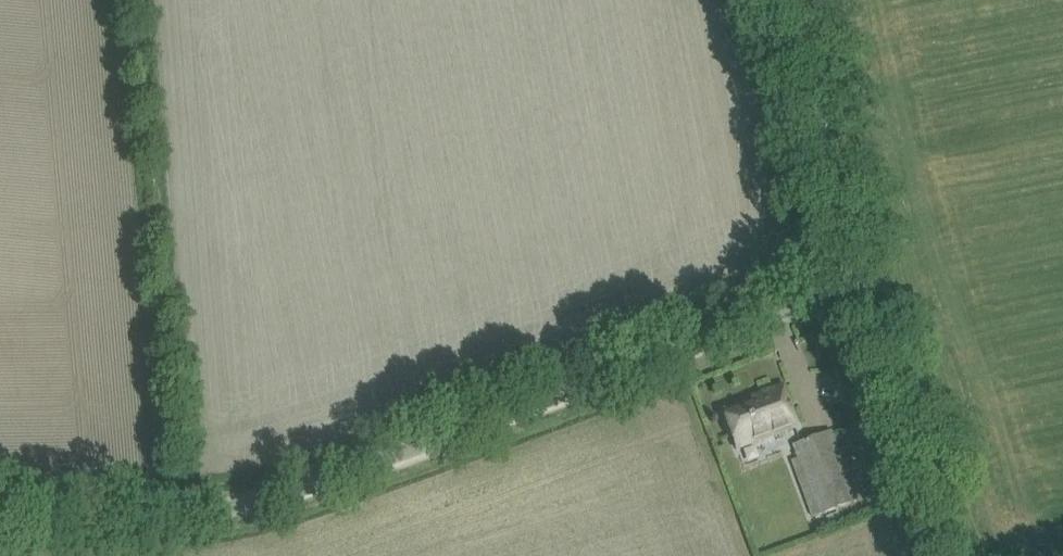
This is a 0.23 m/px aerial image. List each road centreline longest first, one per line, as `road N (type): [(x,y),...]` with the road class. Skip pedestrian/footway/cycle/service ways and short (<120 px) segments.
road 1 (unclassified): [(0,518),(185,517),(272,504),(872,282)]
road 2 (track): [(808,0),(872,282)]
road 3 (unclassified): [(965,555),(872,282)]

